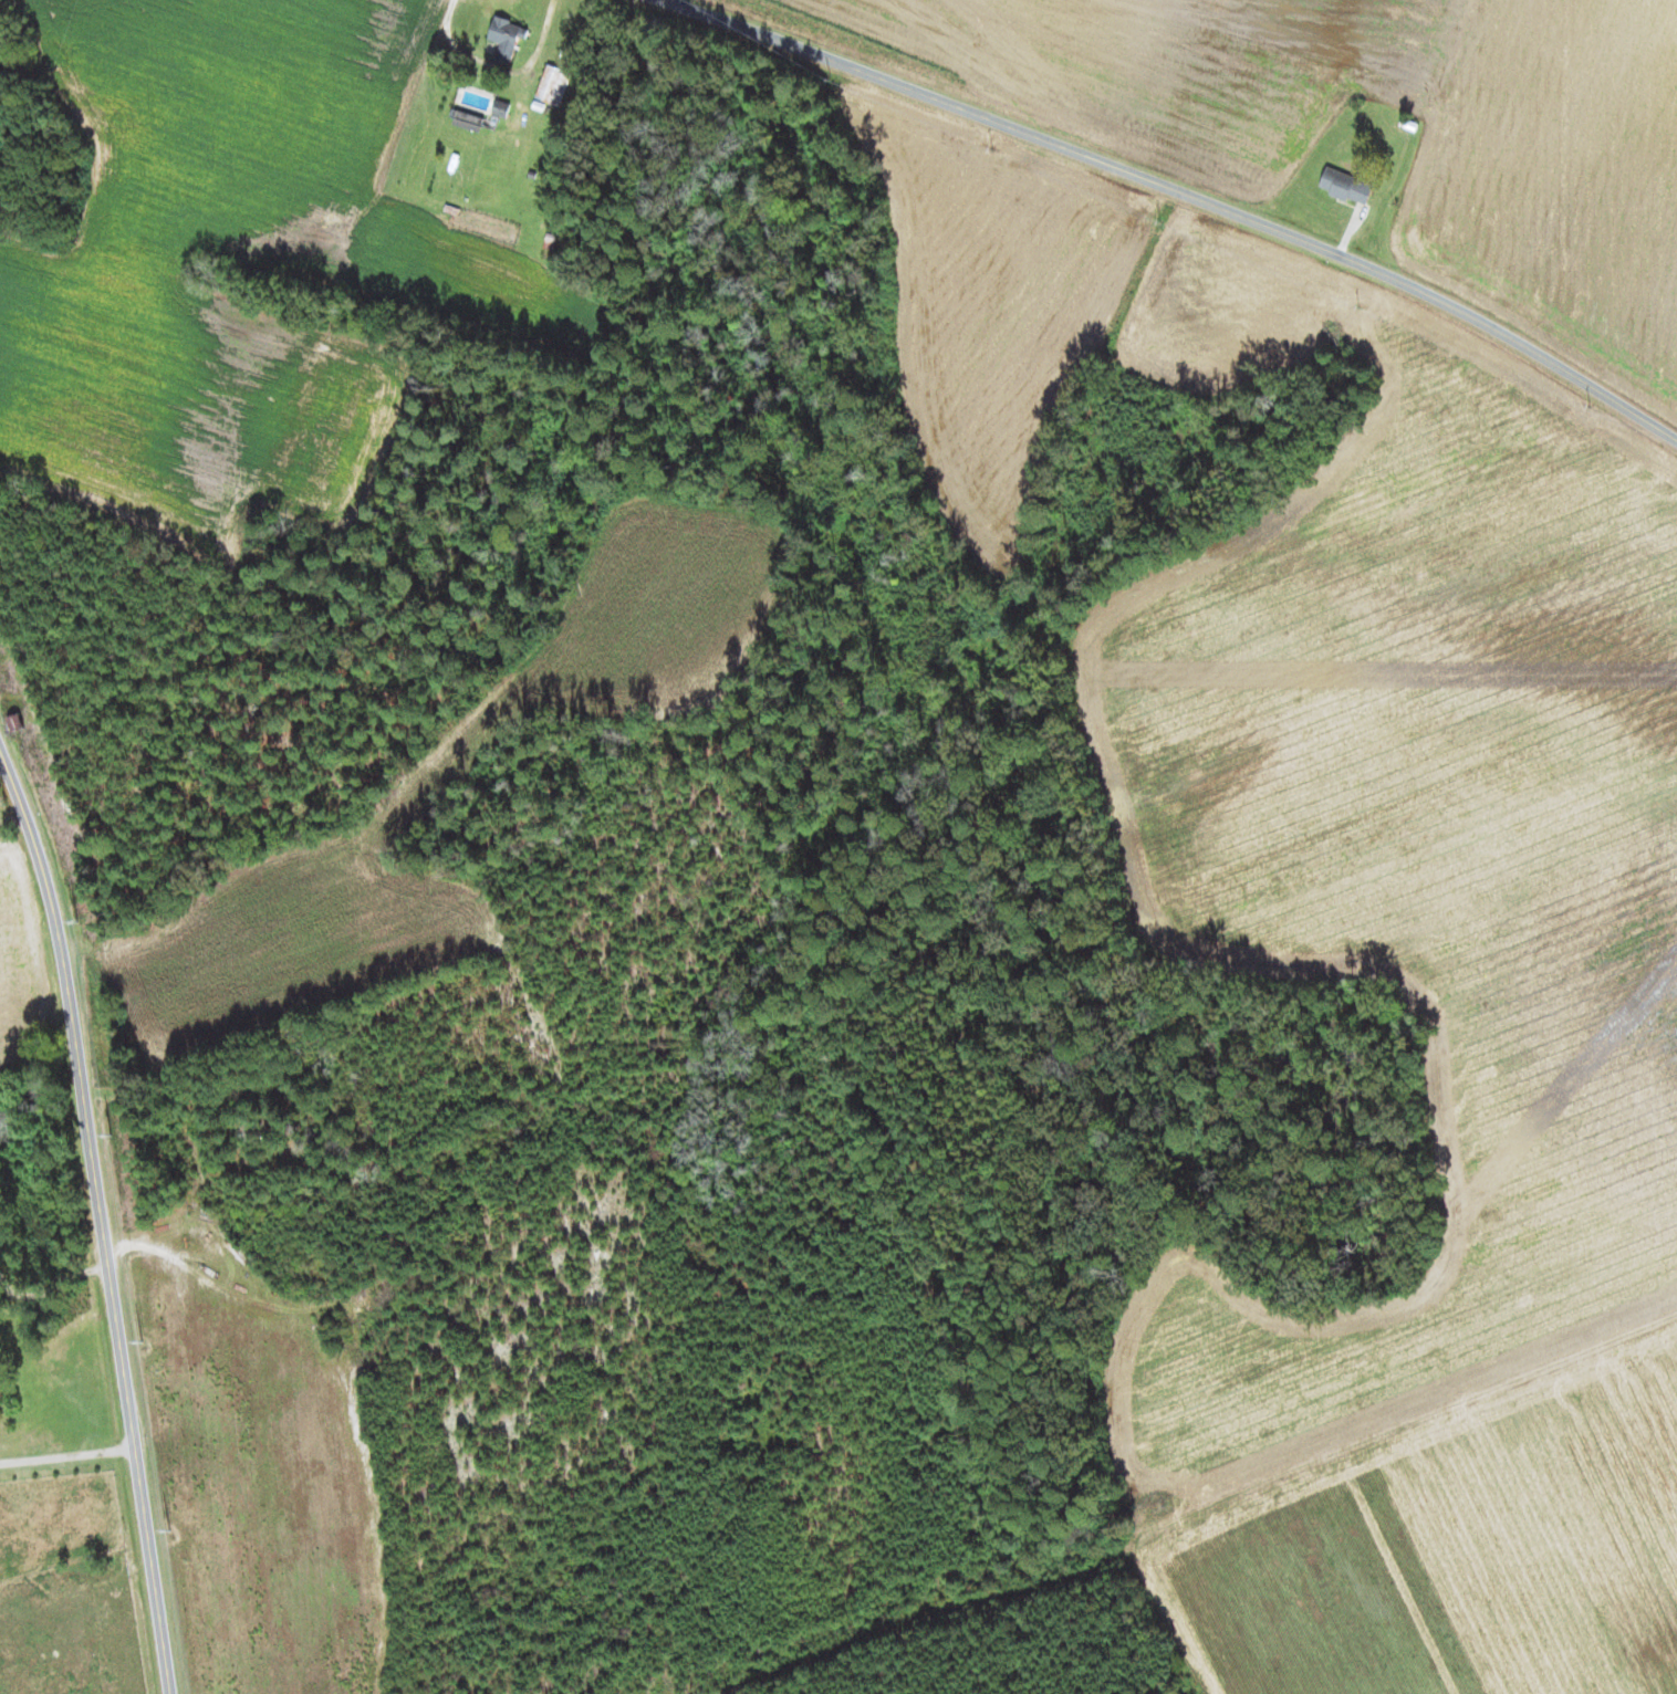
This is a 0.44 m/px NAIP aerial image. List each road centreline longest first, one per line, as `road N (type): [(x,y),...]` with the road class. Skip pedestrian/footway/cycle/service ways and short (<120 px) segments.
road 1 (residential): [(1676,440),(1402,282),(660,0)]
road 2 (tertiary): [(174,1693),(58,920),(0,744)]
road 3 (track): [(1139,1541),(1222,1494),(1676,1312)]

